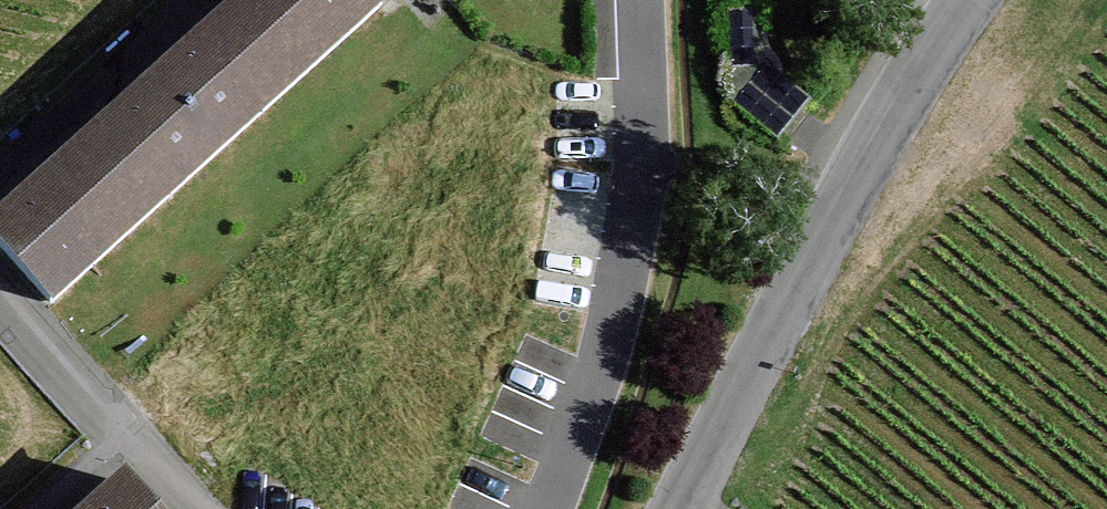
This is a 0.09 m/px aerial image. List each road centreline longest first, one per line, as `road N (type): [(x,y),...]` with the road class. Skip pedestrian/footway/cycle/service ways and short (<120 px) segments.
road 1 (tertiary): [(681,508),(773,330),(968,0)]
road 2 (residential): [(548,508),(642,268),(653,0)]
road 3 (residential): [(198,508),(0,282)]
road 4 (residential): [(0,194),(221,0)]

